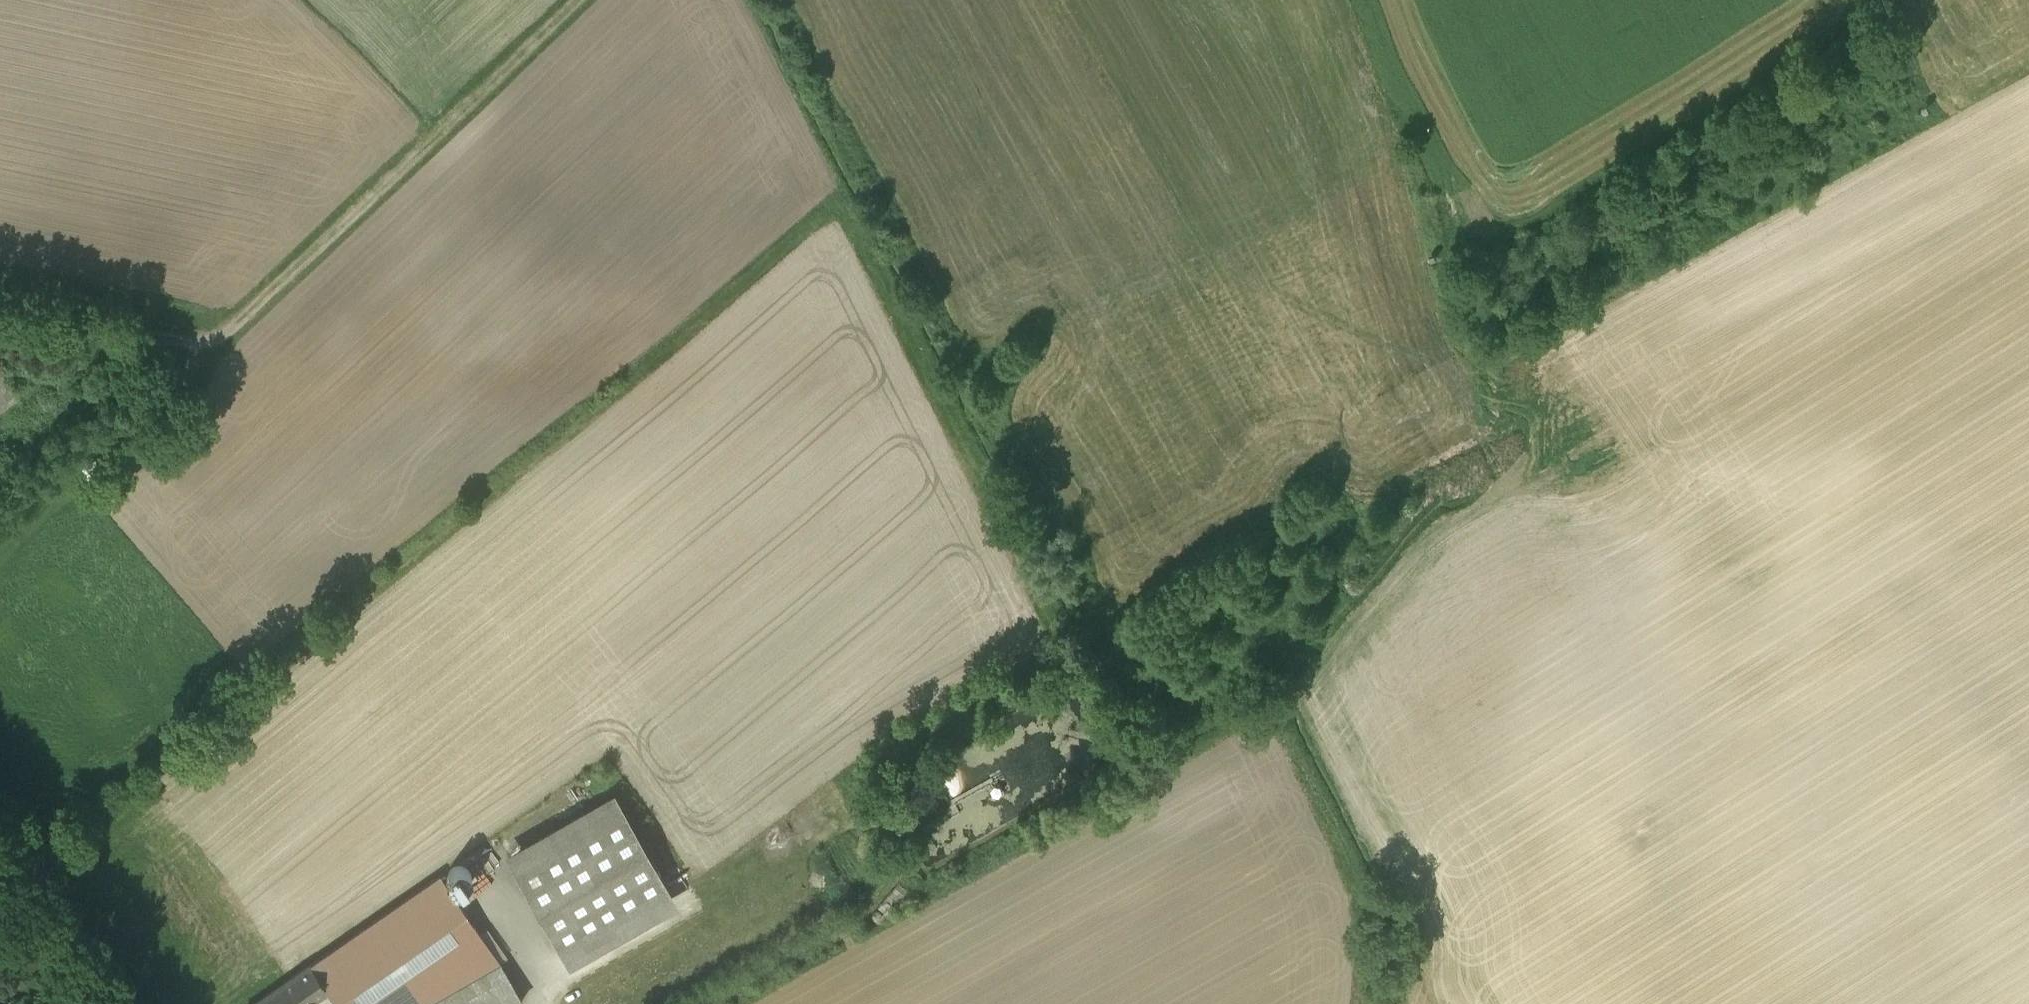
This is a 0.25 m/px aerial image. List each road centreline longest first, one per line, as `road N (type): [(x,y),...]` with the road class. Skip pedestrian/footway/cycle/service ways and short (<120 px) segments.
road 1 (track): [(578,0),(213,343),(0,311)]
road 2 (track): [(213,343),(0,537)]
road 3 (unclassified): [(138,1003),(0,811)]

